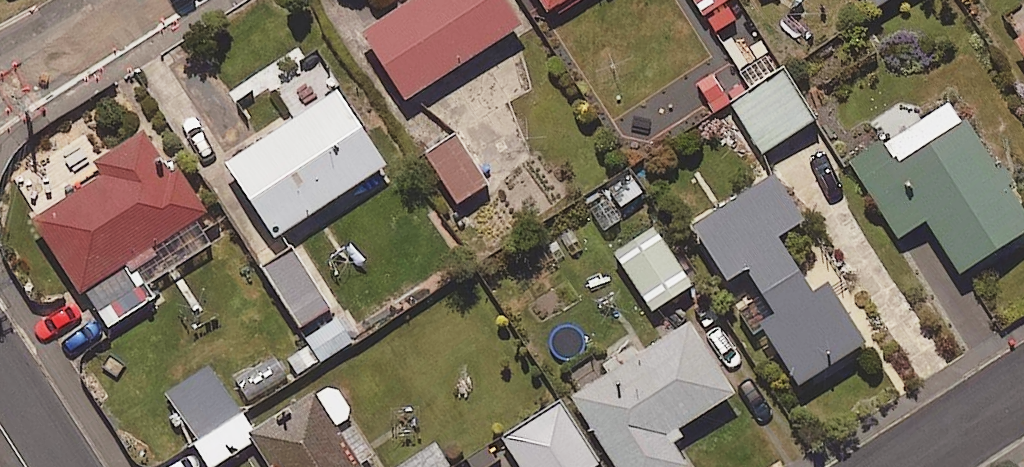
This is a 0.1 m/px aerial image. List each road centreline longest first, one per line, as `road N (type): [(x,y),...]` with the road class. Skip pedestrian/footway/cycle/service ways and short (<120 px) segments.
road 1 (residential): [(903,466),(1023,389)]
road 2 (residential): [(0,68),(109,0)]

